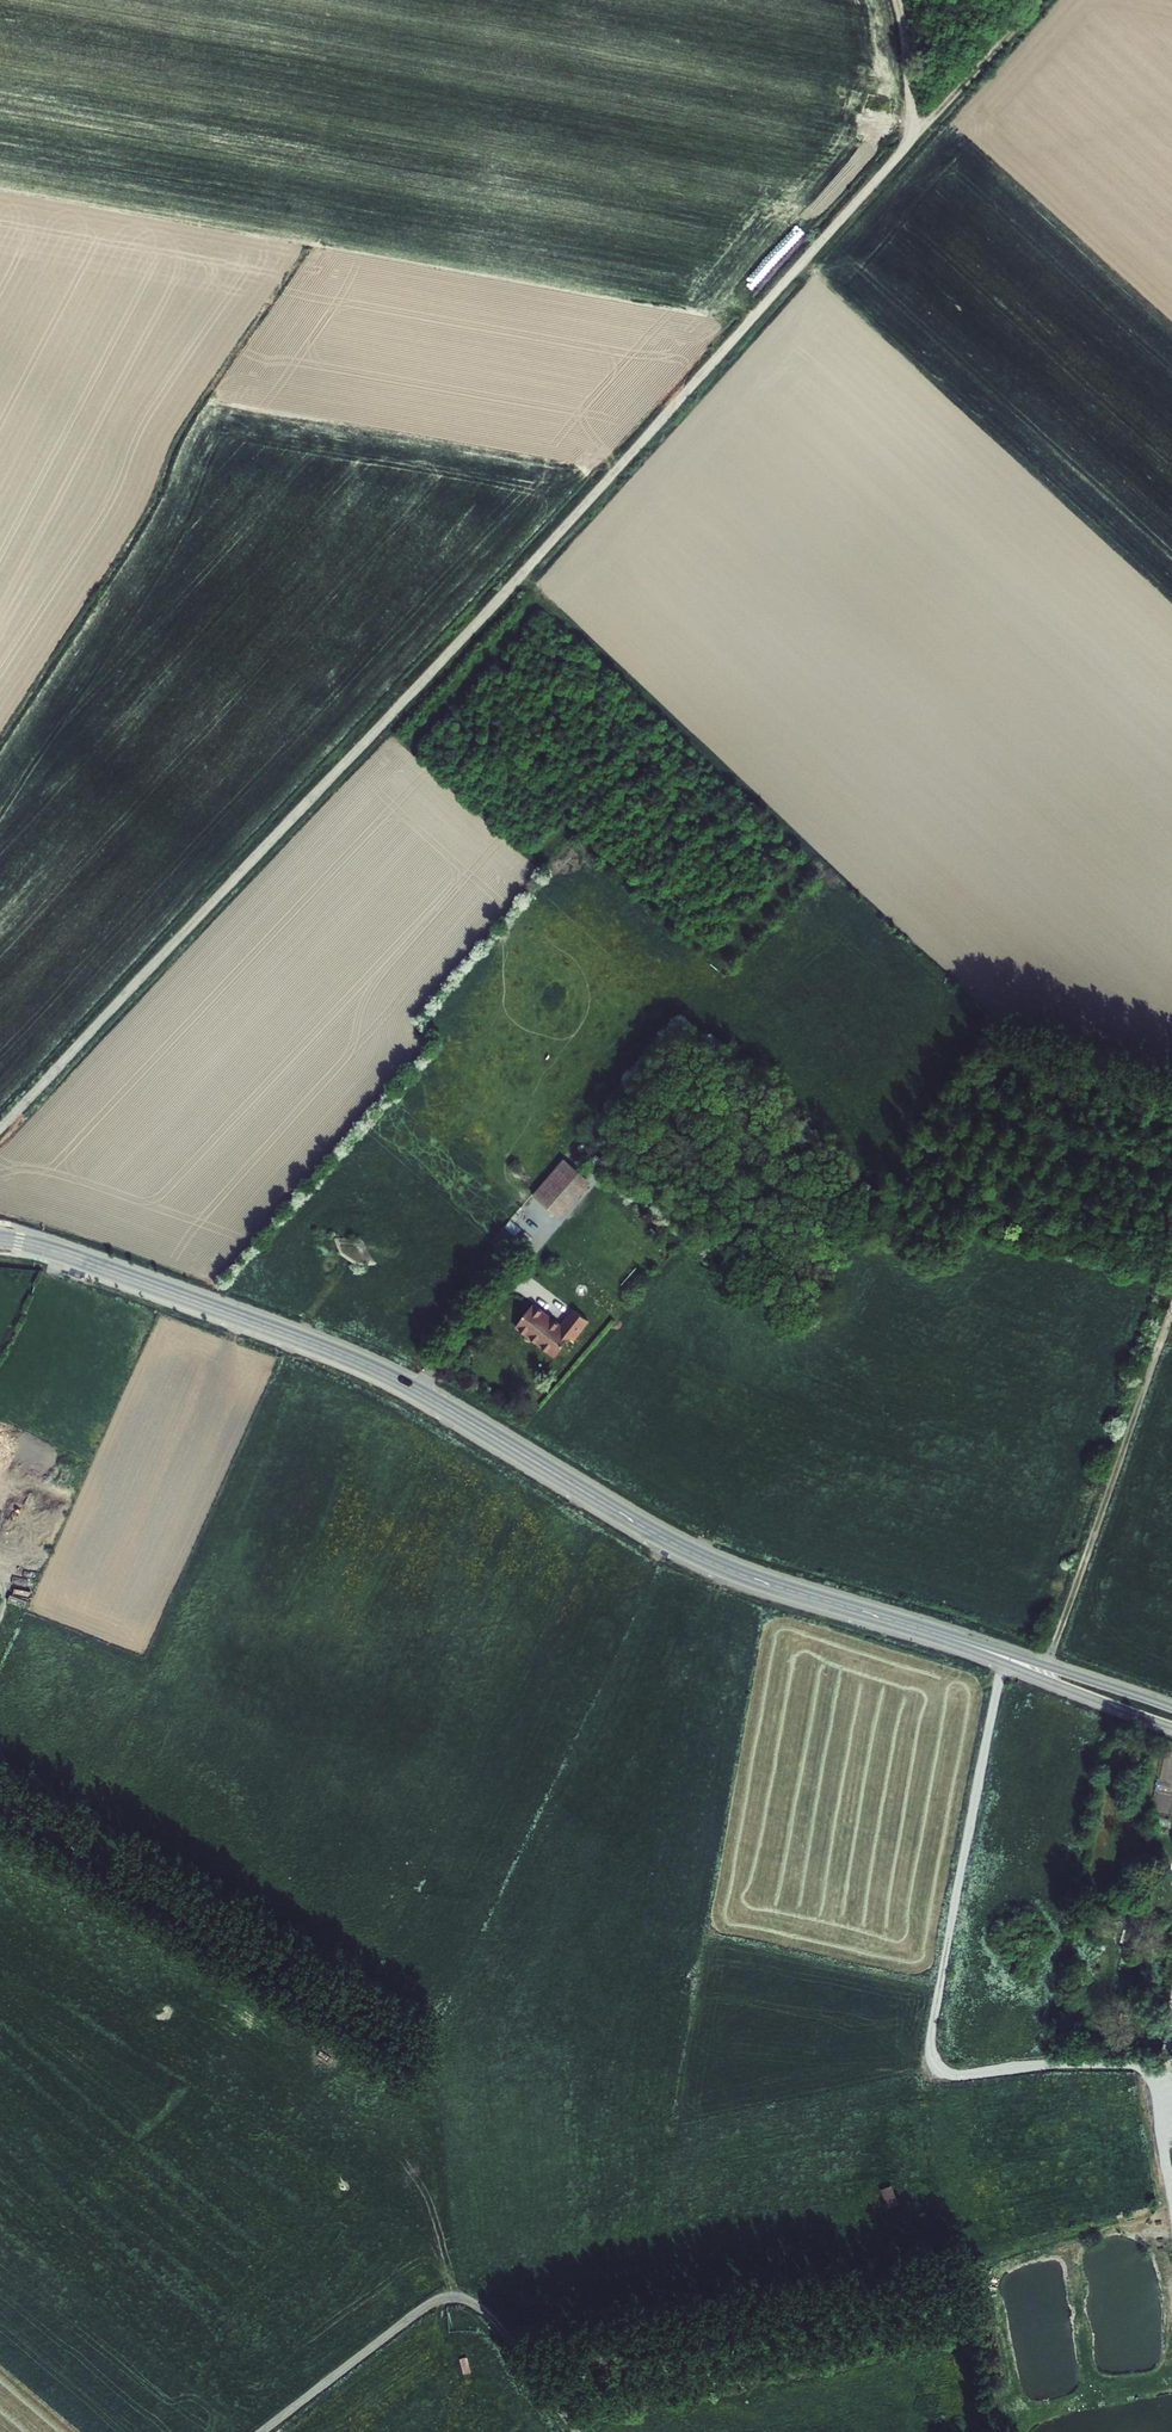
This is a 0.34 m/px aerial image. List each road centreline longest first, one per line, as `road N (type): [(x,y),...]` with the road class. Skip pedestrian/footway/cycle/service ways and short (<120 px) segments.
road 1 (track): [(898,0),(911,118),(903,150),(563,529),(0,1128)]
road 2 (tertiary): [(0,1239),(57,1252),(365,1365),(715,1565),(1004,1658)]
road 3 (unclassified): [(1004,1658),(928,2066),(943,2076),(1064,2064),(1141,2070),(1152,2086),(1171,2203)]
road 4 (track): [(256,2431),(413,2315),(455,2301),(497,2328),(574,2431)]
road 5 (track): [(1046,1673),(1171,1310)]
road 6 (track): [(909,134),(1042,0)]
road 7 (tertiary): [(1004,1658),(1171,1718)]

